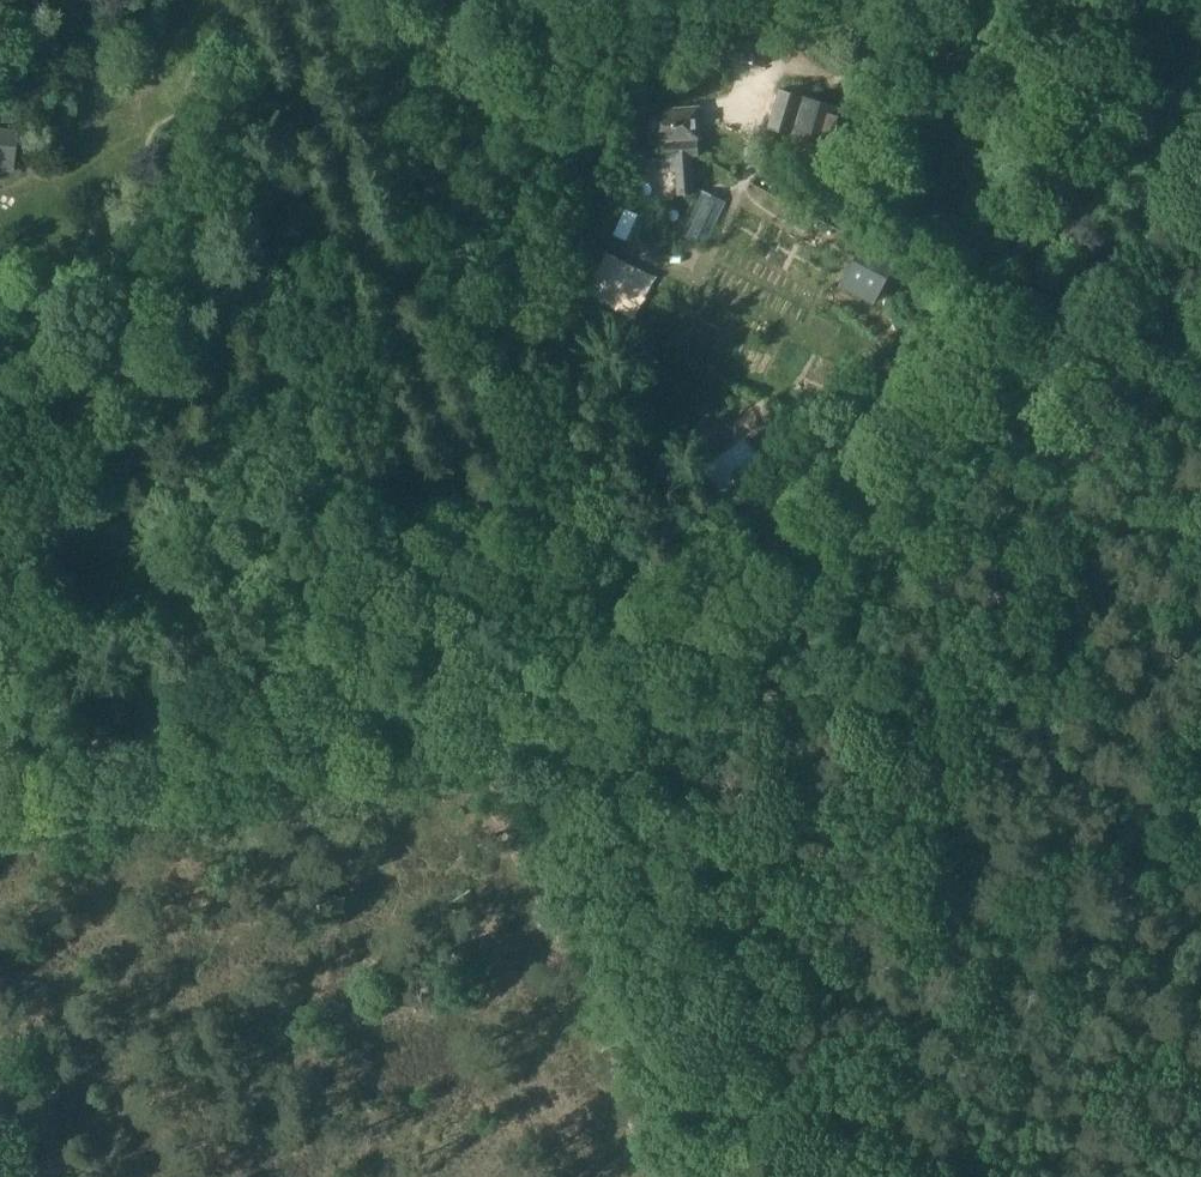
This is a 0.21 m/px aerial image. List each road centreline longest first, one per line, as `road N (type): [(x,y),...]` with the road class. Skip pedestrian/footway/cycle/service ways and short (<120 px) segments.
road 1 (track): [(738,1176),(573,736)]

